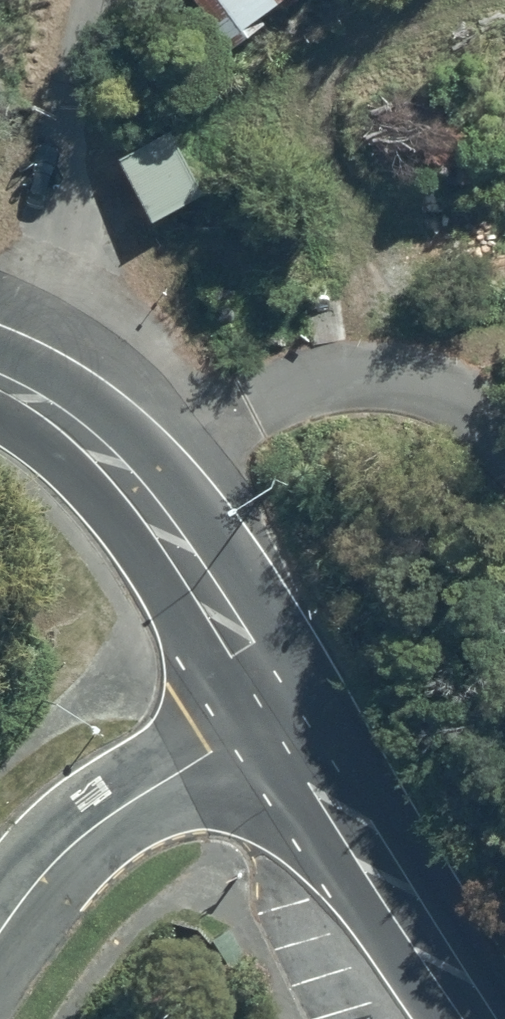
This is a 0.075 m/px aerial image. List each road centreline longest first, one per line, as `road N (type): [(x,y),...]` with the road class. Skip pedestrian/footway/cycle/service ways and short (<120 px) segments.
road 1 (secondary): [(285,715),(183,542),(114,456),(34,393),(0,377)]
road 2 (track): [(34,393),(55,103),(107,0)]
road 3 (residential): [(285,715),(84,831),(0,930)]
road 4 (secondary): [(480,1018),(285,715)]

